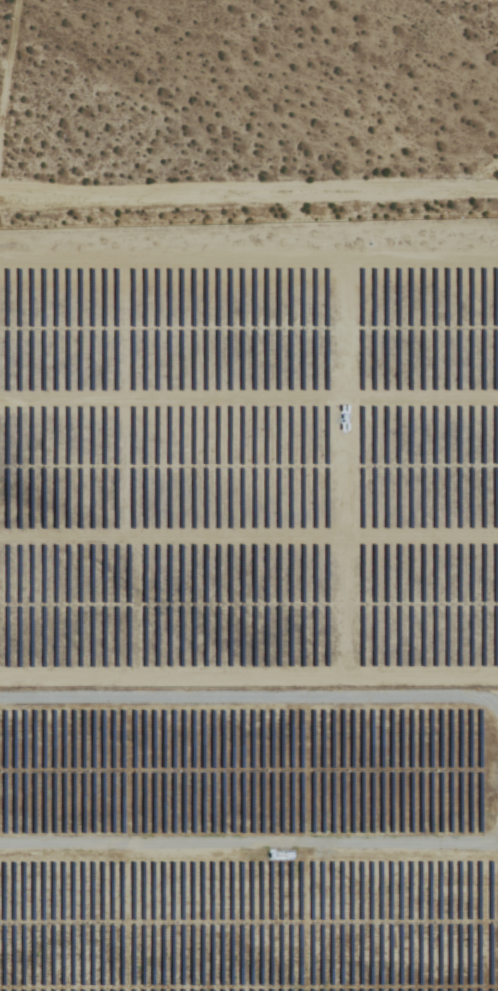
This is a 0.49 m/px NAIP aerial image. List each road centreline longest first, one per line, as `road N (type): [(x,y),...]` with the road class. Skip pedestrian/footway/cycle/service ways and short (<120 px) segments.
road 1 (residential): [(0,195),(497,184)]

